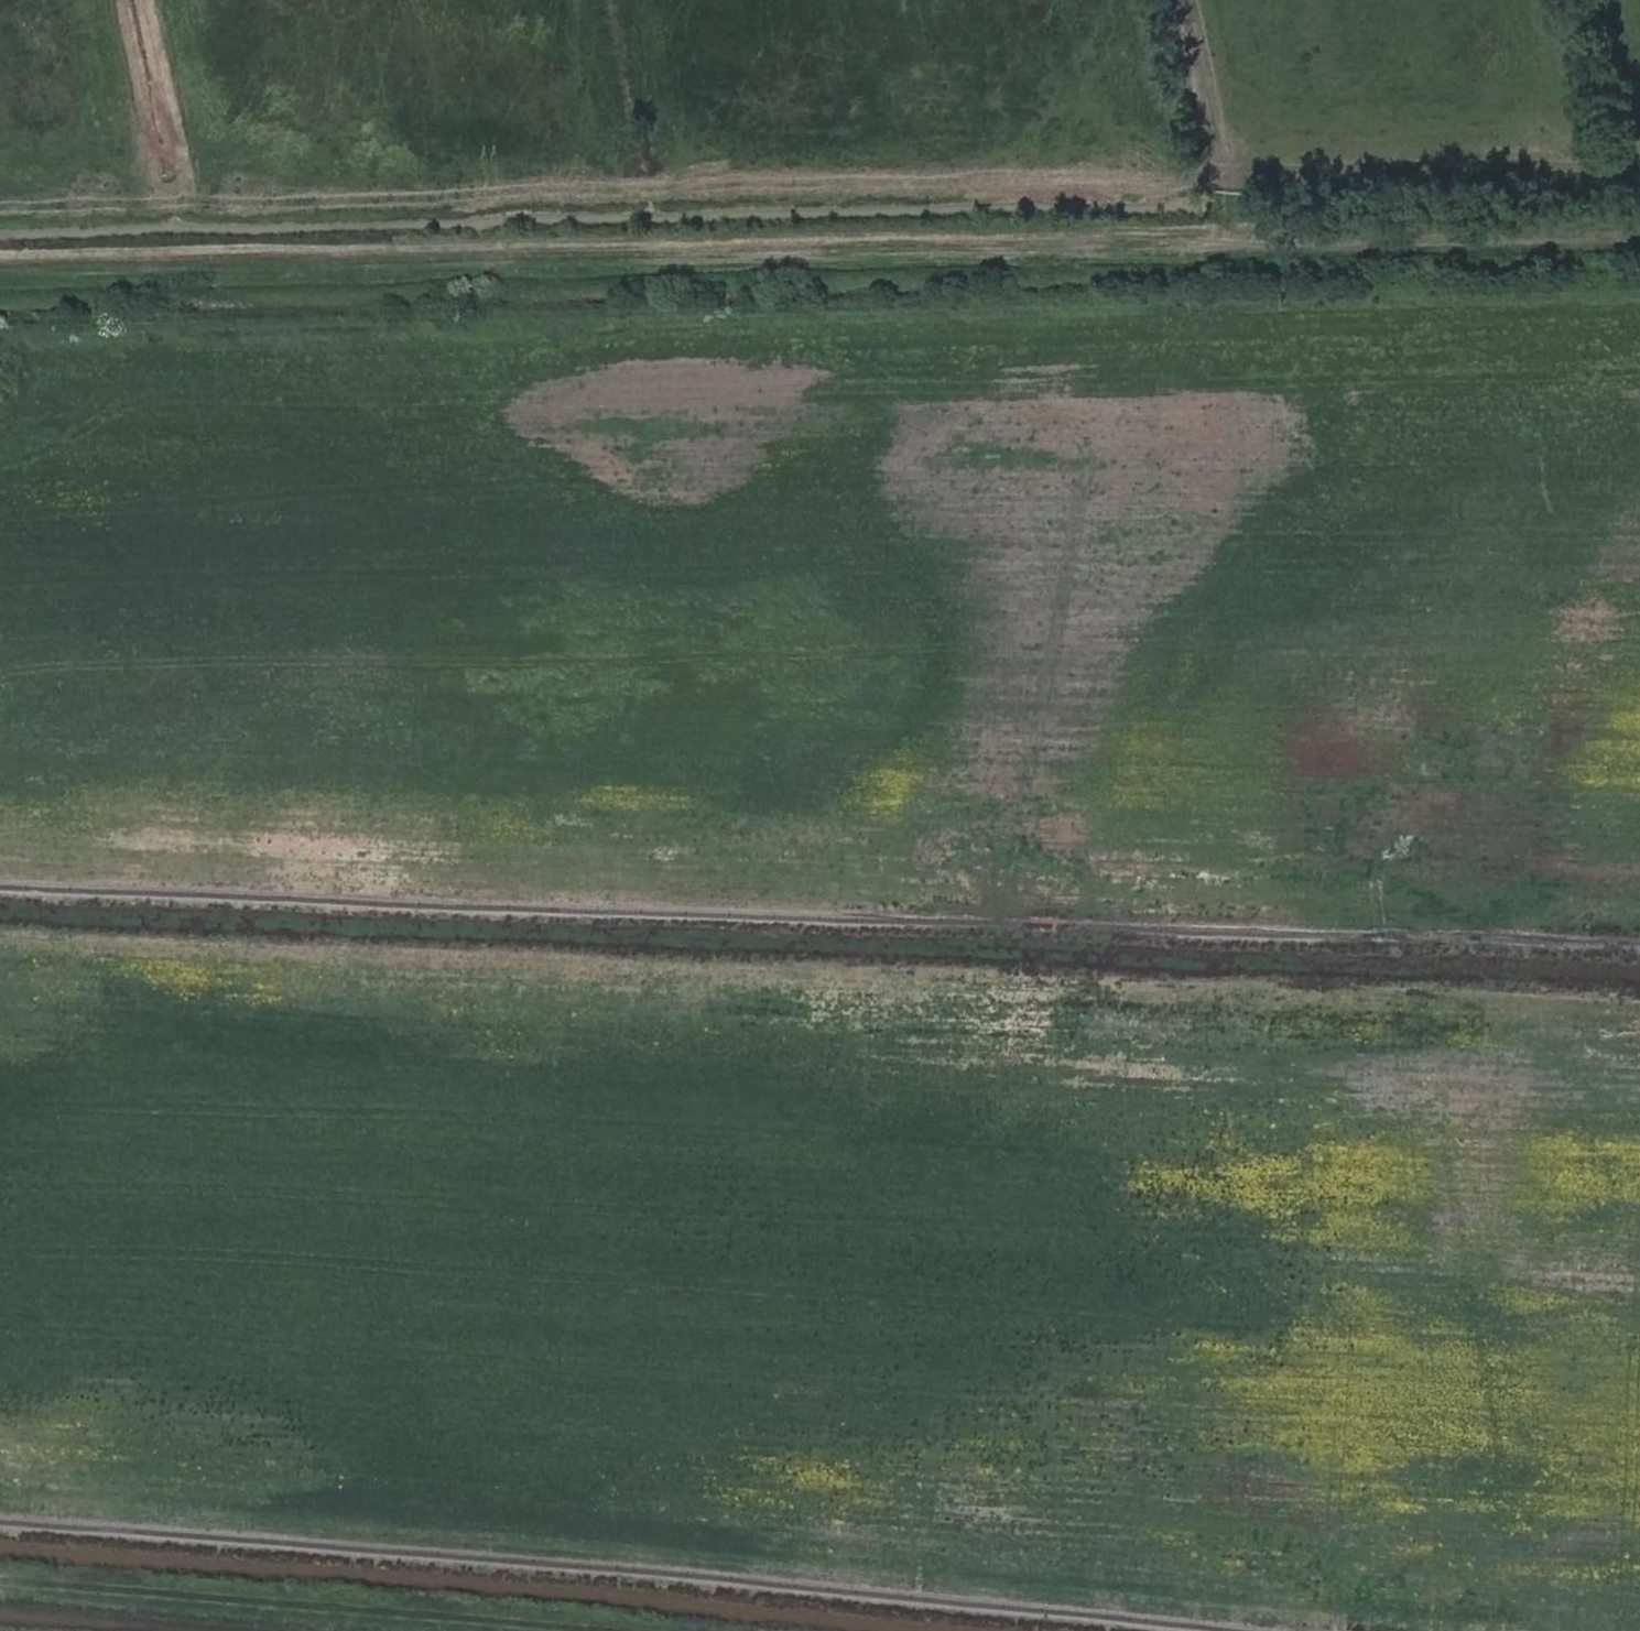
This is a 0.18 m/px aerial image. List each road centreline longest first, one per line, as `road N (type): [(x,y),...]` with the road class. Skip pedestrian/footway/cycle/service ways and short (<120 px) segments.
road 1 (track): [(1639,229),(0,273)]
road 2 (track): [(0,1579),(593,1630)]

